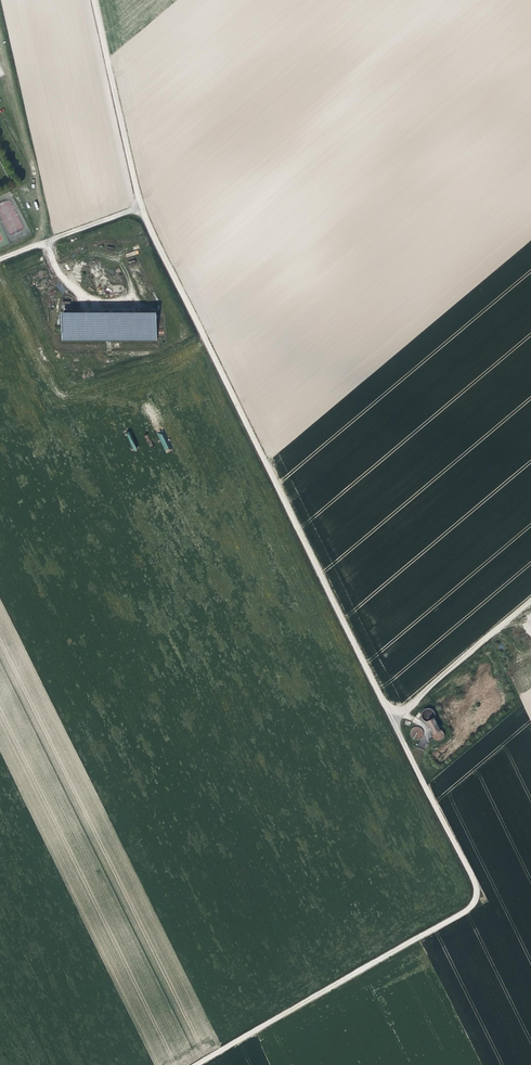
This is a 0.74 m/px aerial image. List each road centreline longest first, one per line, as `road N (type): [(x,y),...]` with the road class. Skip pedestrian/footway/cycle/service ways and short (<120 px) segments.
road 1 (track): [(201,1064),(472,909),(478,897),(140,207),(94,0)]
road 2 (track): [(393,719),(530,600)]
road 3 (track): [(0,257),(140,207)]

